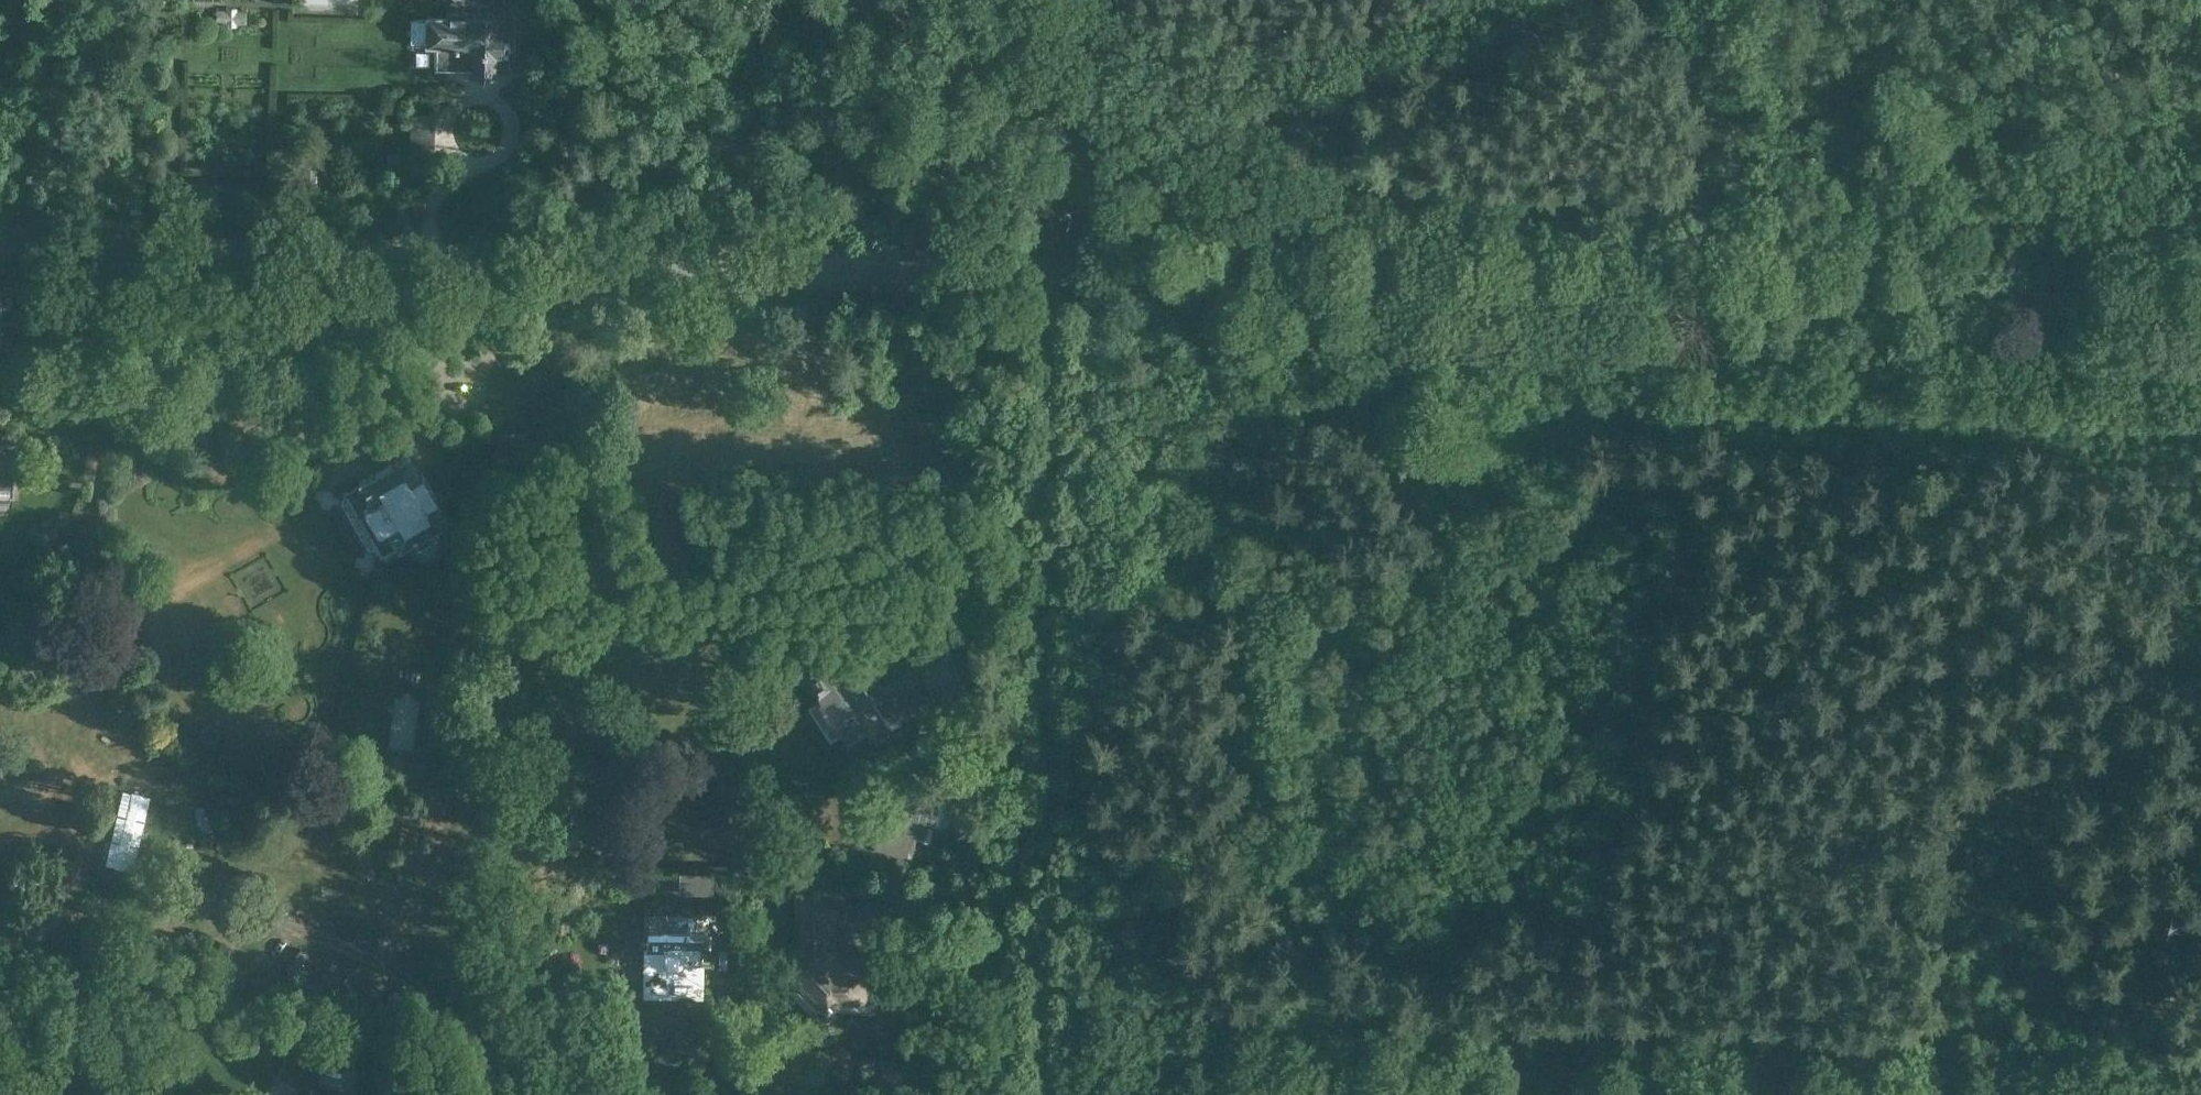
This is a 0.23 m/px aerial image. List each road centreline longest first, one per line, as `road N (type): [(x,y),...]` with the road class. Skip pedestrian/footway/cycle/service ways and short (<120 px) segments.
road 1 (residential): [(1041,1094),(1050,673),(1041,281),(0,261)]
road 2 (track): [(1041,281),(2200,324)]
road 3 (track): [(0,240),(7,160),(64,0)]

